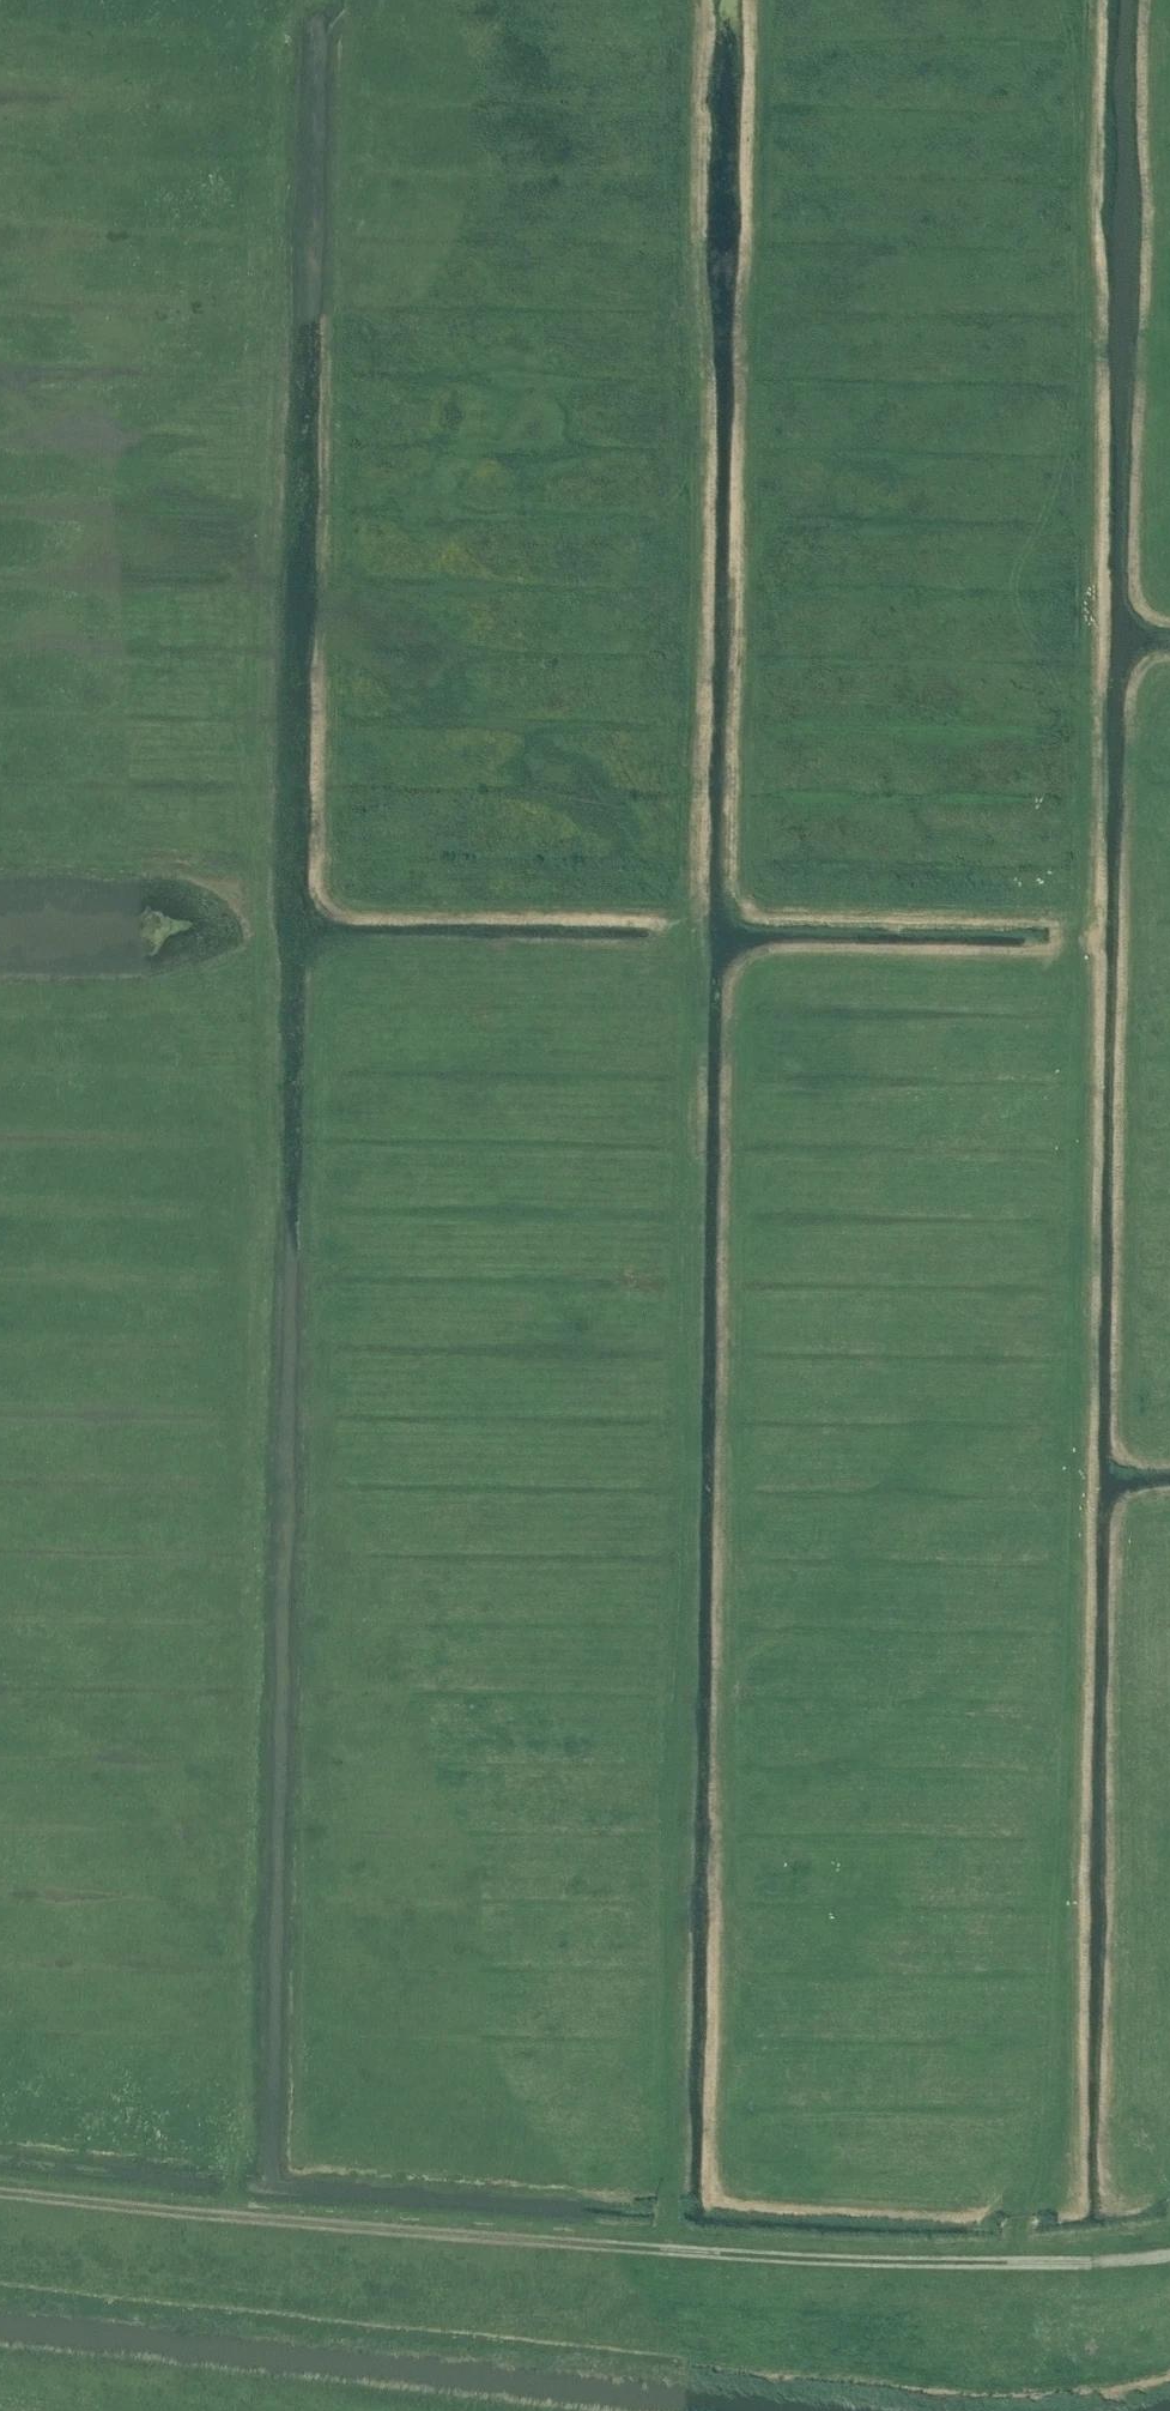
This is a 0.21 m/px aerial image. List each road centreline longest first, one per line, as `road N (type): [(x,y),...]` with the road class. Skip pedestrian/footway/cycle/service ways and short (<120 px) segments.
road 1 (track): [(1169,2259),(916,2267),(275,2221),(0,2192)]

